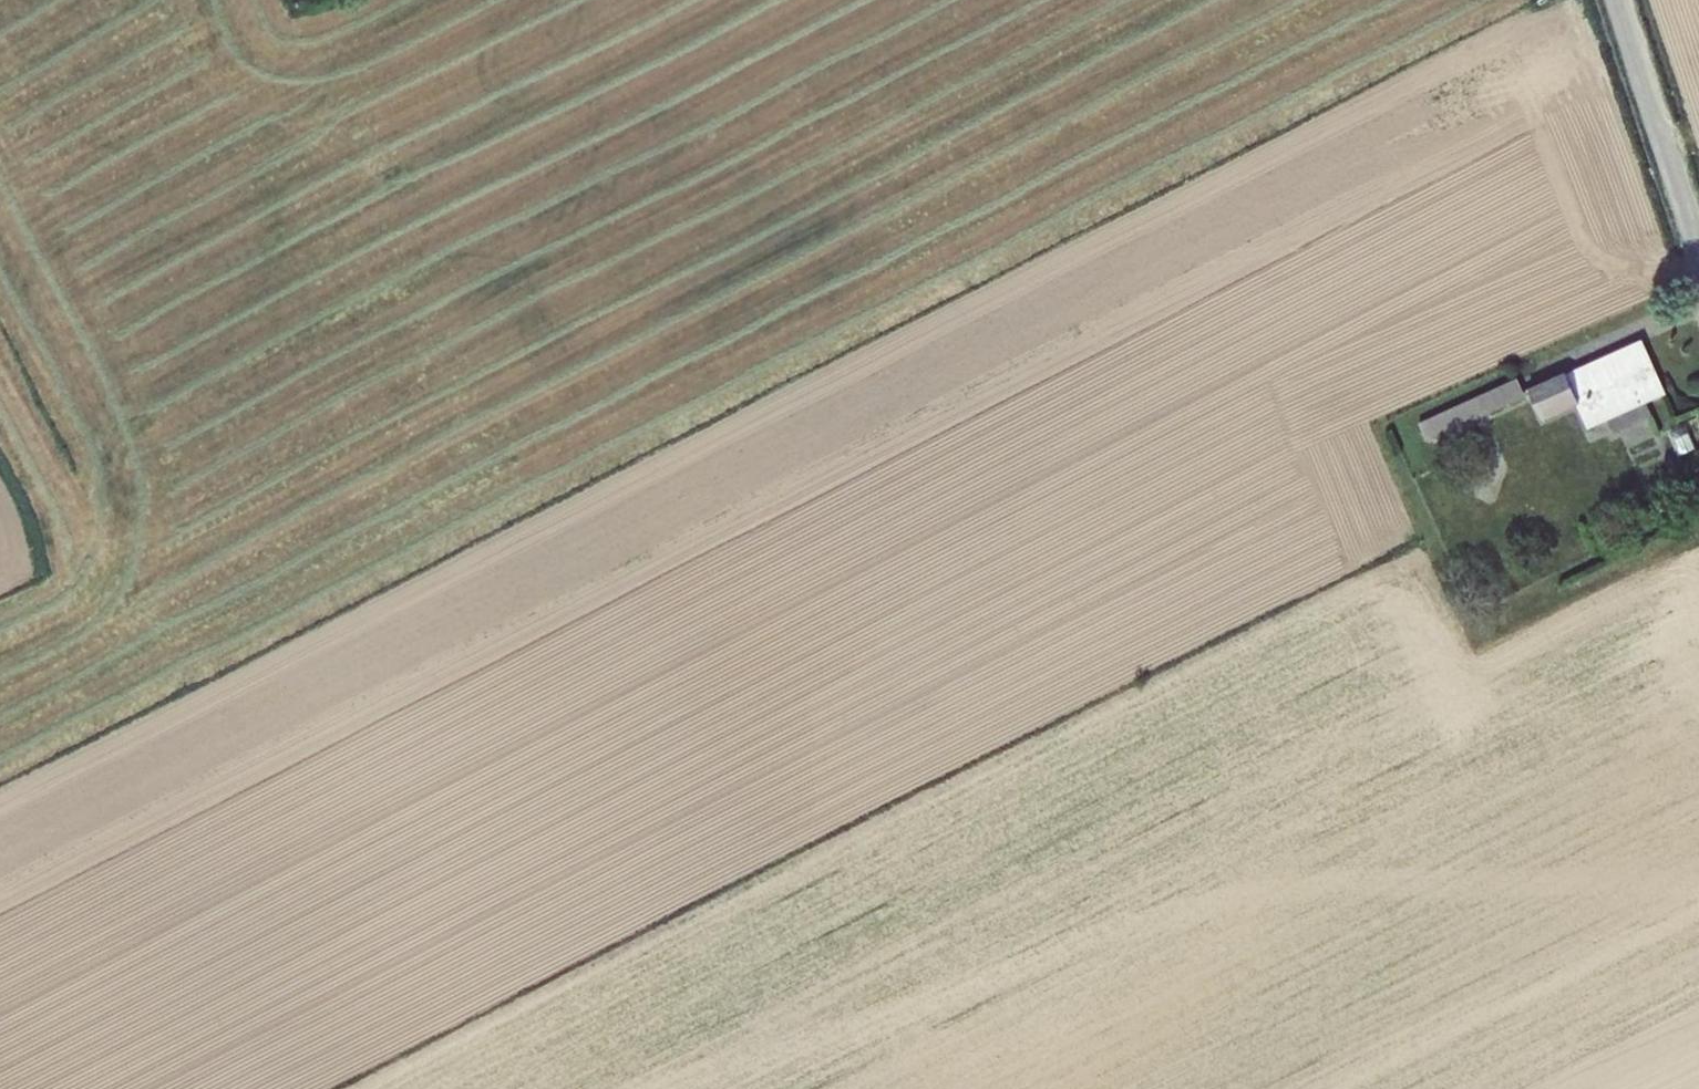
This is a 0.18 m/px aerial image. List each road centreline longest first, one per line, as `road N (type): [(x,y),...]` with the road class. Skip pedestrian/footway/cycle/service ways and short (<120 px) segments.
road 1 (residential): [(1618,0),(1698,253)]

